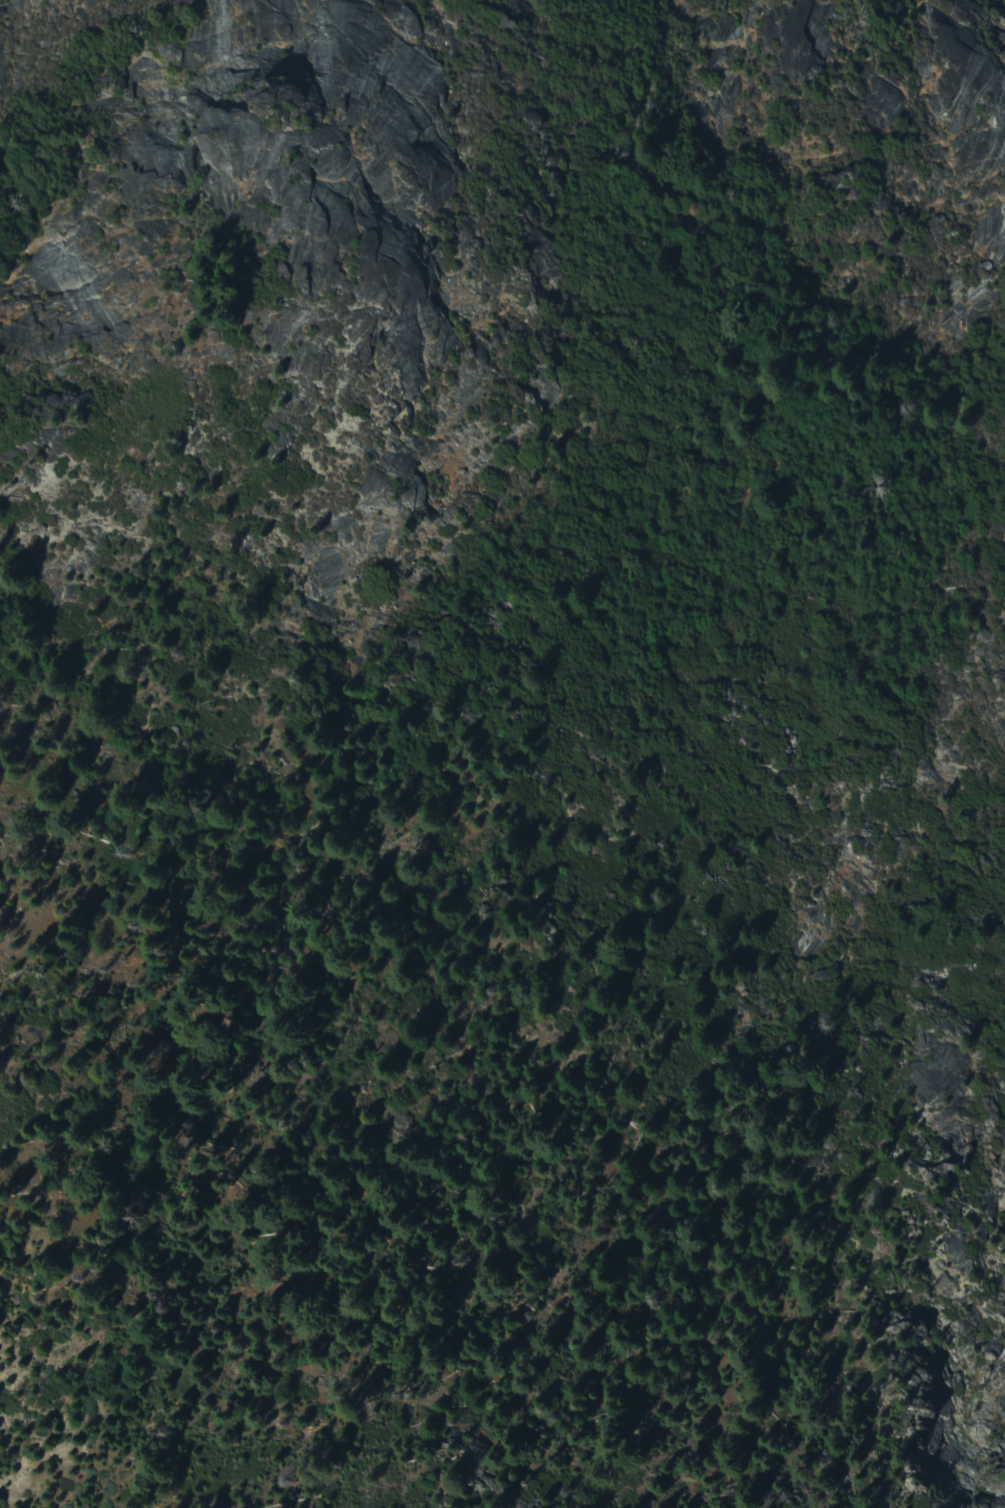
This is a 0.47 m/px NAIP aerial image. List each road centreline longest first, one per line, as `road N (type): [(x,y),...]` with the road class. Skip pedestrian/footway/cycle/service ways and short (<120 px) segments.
road 1 (track): [(117,1337),(41,1290),(0,1278)]

